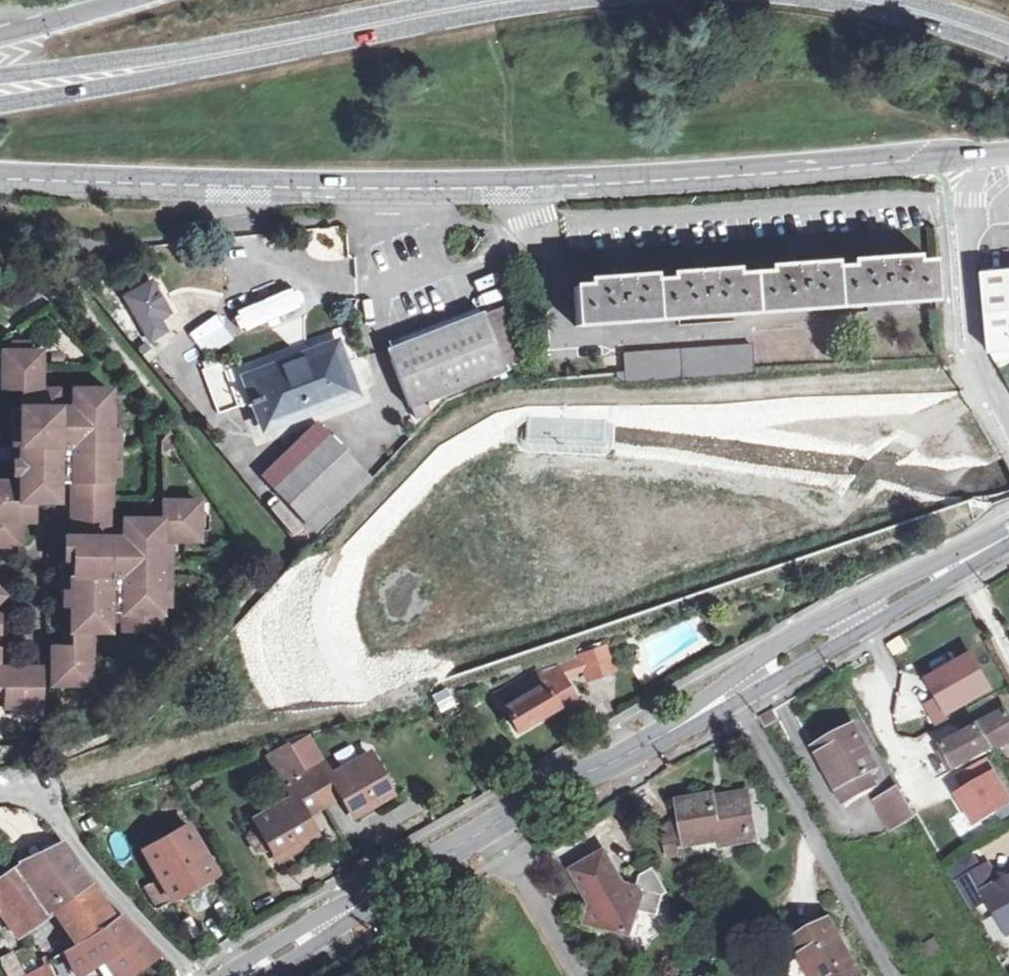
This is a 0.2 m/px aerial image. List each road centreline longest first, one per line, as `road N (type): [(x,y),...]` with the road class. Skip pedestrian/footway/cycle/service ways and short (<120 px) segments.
road 1 (secondary): [(0,179),(527,188),(982,156)]
road 2 (secondary): [(0,104),(596,0)]
road 3 (secondary): [(662,737),(566,783),(247,975)]
road 4 (secondary): [(433,0),(139,58),(0,74)]
road 5 (secondary): [(1004,540),(973,546),(805,632),(731,678),(662,737)]
road 6 (secondary): [(662,737),(984,561),(1004,540)]
road 7 (unclassified): [(1008,431),(970,354),(963,201),(982,156)]
road 8 (secondary): [(811,0),(896,15),(1008,52)]
road 9 (secondary): [(121,0),(0,34)]

